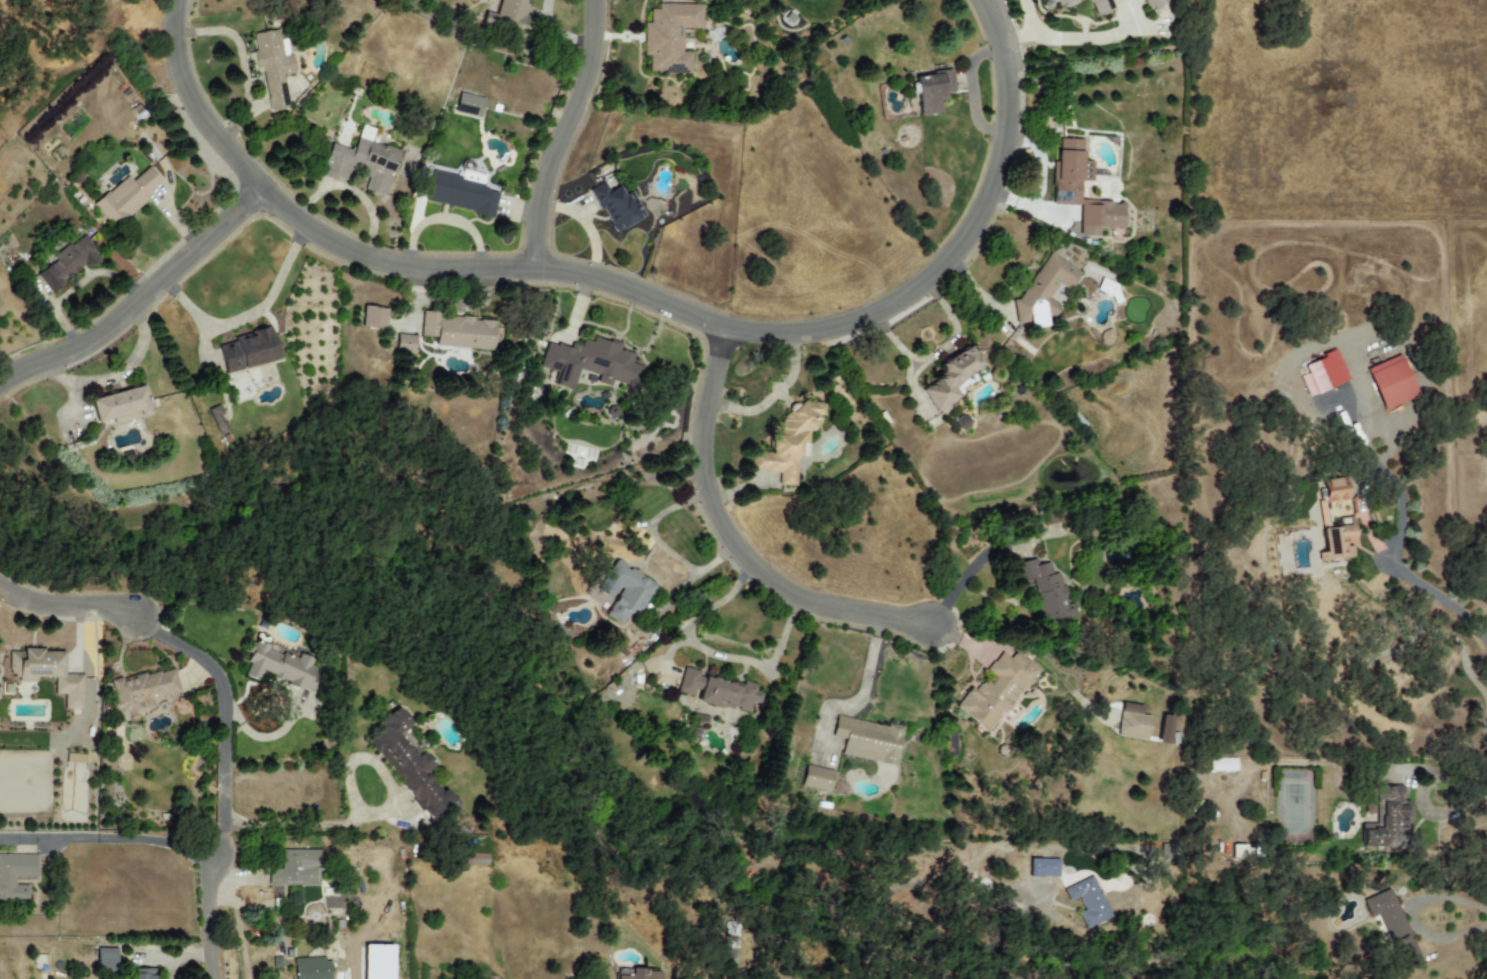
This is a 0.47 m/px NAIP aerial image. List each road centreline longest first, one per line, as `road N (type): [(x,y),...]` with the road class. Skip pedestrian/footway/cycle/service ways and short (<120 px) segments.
road 1 (residential): [(982,0),(1004,58),(1009,109),(988,202),(923,285),(839,327),(728,327),(563,272),(402,267),(319,235),(263,190)]
road 2 (residential): [(728,327),(703,456),(712,502),(733,541),(773,582),(815,604),(936,625)]
road 3 (residential): [(263,190),(107,330),(0,379)]
road 4 (residential): [(535,269),(544,189),(588,83),(599,0)]
road 5 (residential): [(177,0),(186,85),(263,190)]
road 6 (residential): [(224,692),(222,831)]
road 7 (residential): [(0,589),(134,617)]
road 8 (residential): [(134,617),(202,660),(224,692)]

